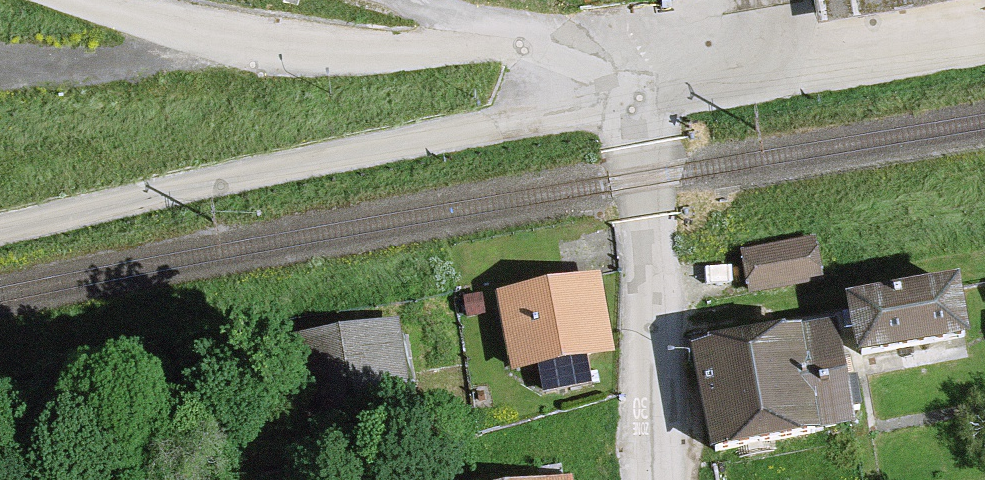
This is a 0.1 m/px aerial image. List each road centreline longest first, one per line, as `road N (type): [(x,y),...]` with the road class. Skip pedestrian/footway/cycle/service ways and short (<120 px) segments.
road 1 (unclassified): [(0,234),(641,89)]
road 2 (residential): [(85,0),(225,42),(356,55),(550,40),(641,89)]
road 3 (residential): [(654,479),(641,89)]
road 4 (unclassified): [(641,89),(984,33)]

